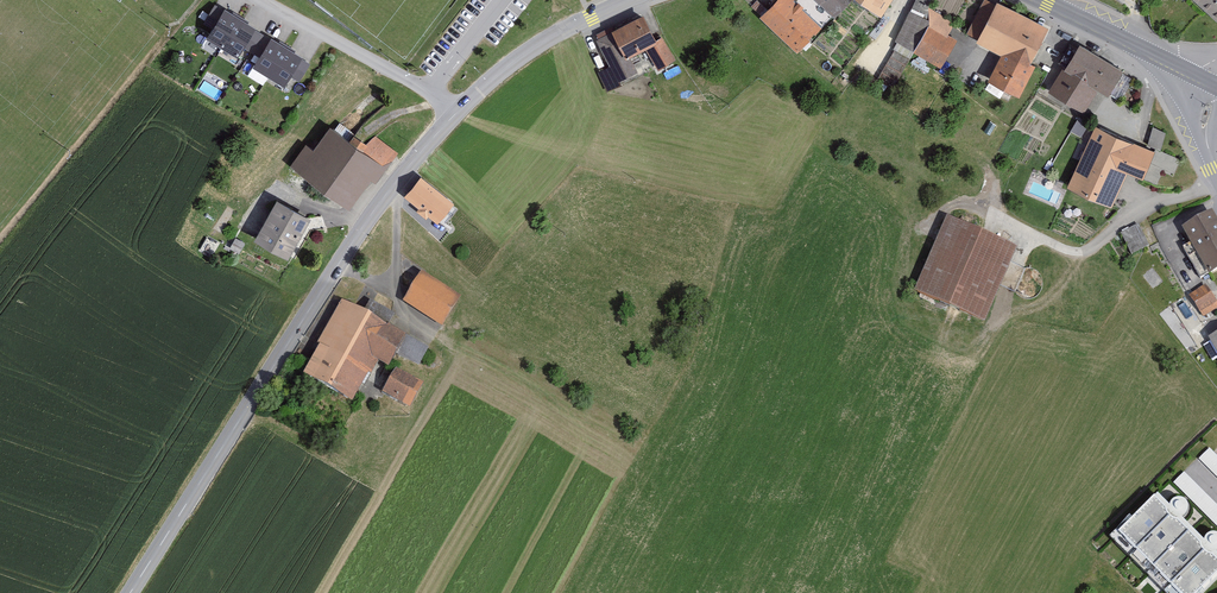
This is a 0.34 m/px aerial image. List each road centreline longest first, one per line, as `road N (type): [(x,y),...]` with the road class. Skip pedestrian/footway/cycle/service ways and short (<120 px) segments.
road 1 (tertiary): [(131,592),(384,199),(459,110)]
road 2 (residential): [(459,110),(264,0)]
road 3 (tertiary): [(459,110),(540,41),(626,0)]
road 4 (secondary): [(1216,85),(1043,0)]

